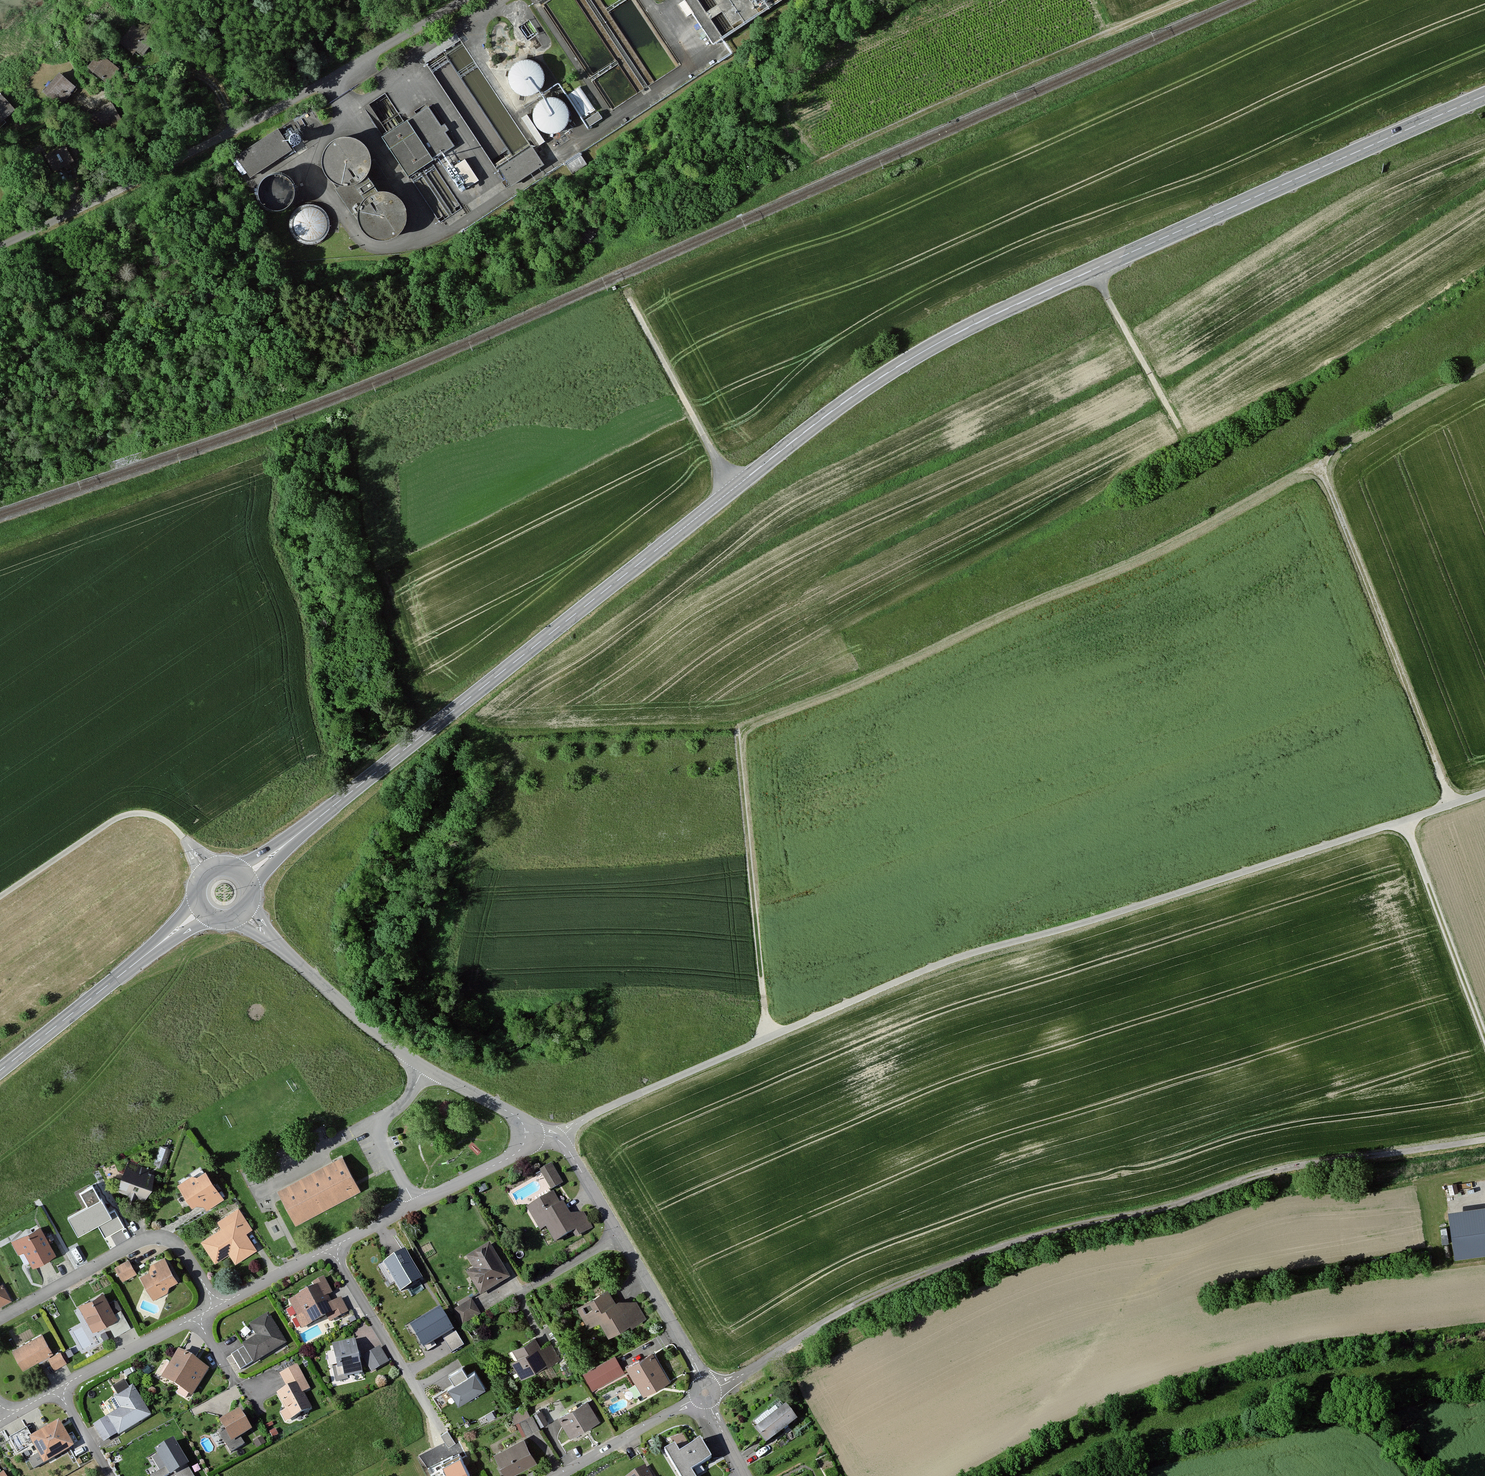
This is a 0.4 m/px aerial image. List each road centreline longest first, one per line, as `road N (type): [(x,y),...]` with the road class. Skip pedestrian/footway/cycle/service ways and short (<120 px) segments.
road 1 (secondary): [(1484,97),(1008,308),(872,384),(246,877)]
road 2 (track): [(1484,791),(932,966),(768,1040)]
road 3 (track): [(867,1300),(1027,1238),(1196,1199),(1252,1178),(1484,1139)]
road 4 (residential): [(462,0),(328,80),(0,246)]
road 5 (track): [(823,160),(1183,0)]
road 6 (track): [(1450,805),(1320,464)]
road 7 (residential): [(706,1393),(696,1362),(568,1151),(554,1137),(526,1134)]
road 8 (track): [(768,1040),(737,735)]
road 9 (residential): [(218,1303),(177,1238),(155,1234),(0,1318)]
road 10 (track): [(238,127),(201,77),(161,70),(126,75),(59,118),(15,126)]
road 11 (secondary): [(204,912),(0,1071)]
road 12 (track): [(0,897),(117,819),(141,813),(175,828),(209,871)]
road 13 (residential): [(424,1067),(245,911)]
road 14 (track): [(768,1040),(583,1119),(558,1140)]
road 15 (track): [(1484,1033),(1405,822)]
road 16 (residential): [(198,1314),(7,1418)]
road 17 (track): [(732,489),(630,299)]
road 18 (residential): [(401,1209),(218,1303)]
road 19 (track): [(1092,270),(1183,434)]
road 20 (residential): [(867,1300),(706,1393)]
road 21 (residential): [(557,1475),(706,1393)]
road 22 (residential): [(526,1134),(517,1153),(414,1203)]

